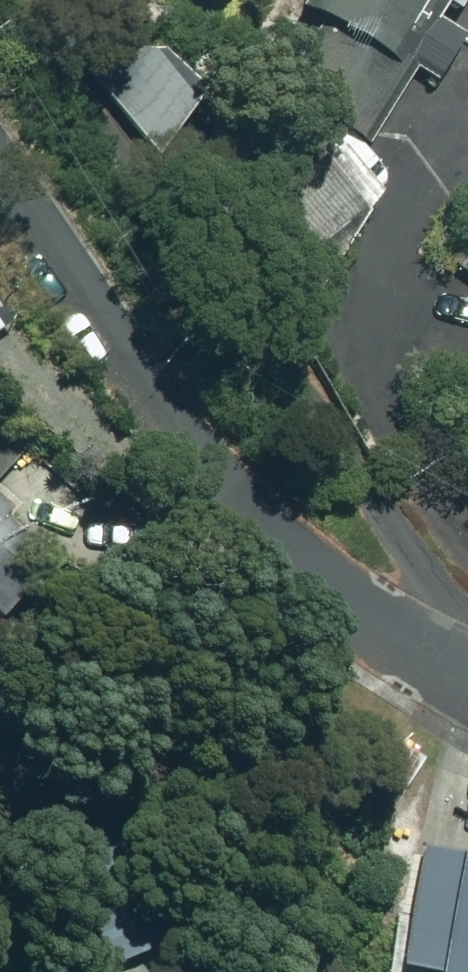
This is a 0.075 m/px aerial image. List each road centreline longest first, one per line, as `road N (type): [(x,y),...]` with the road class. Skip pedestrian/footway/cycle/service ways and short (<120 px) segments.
road 1 (residential): [(0,129),(232,481),(384,623),(467,672)]

